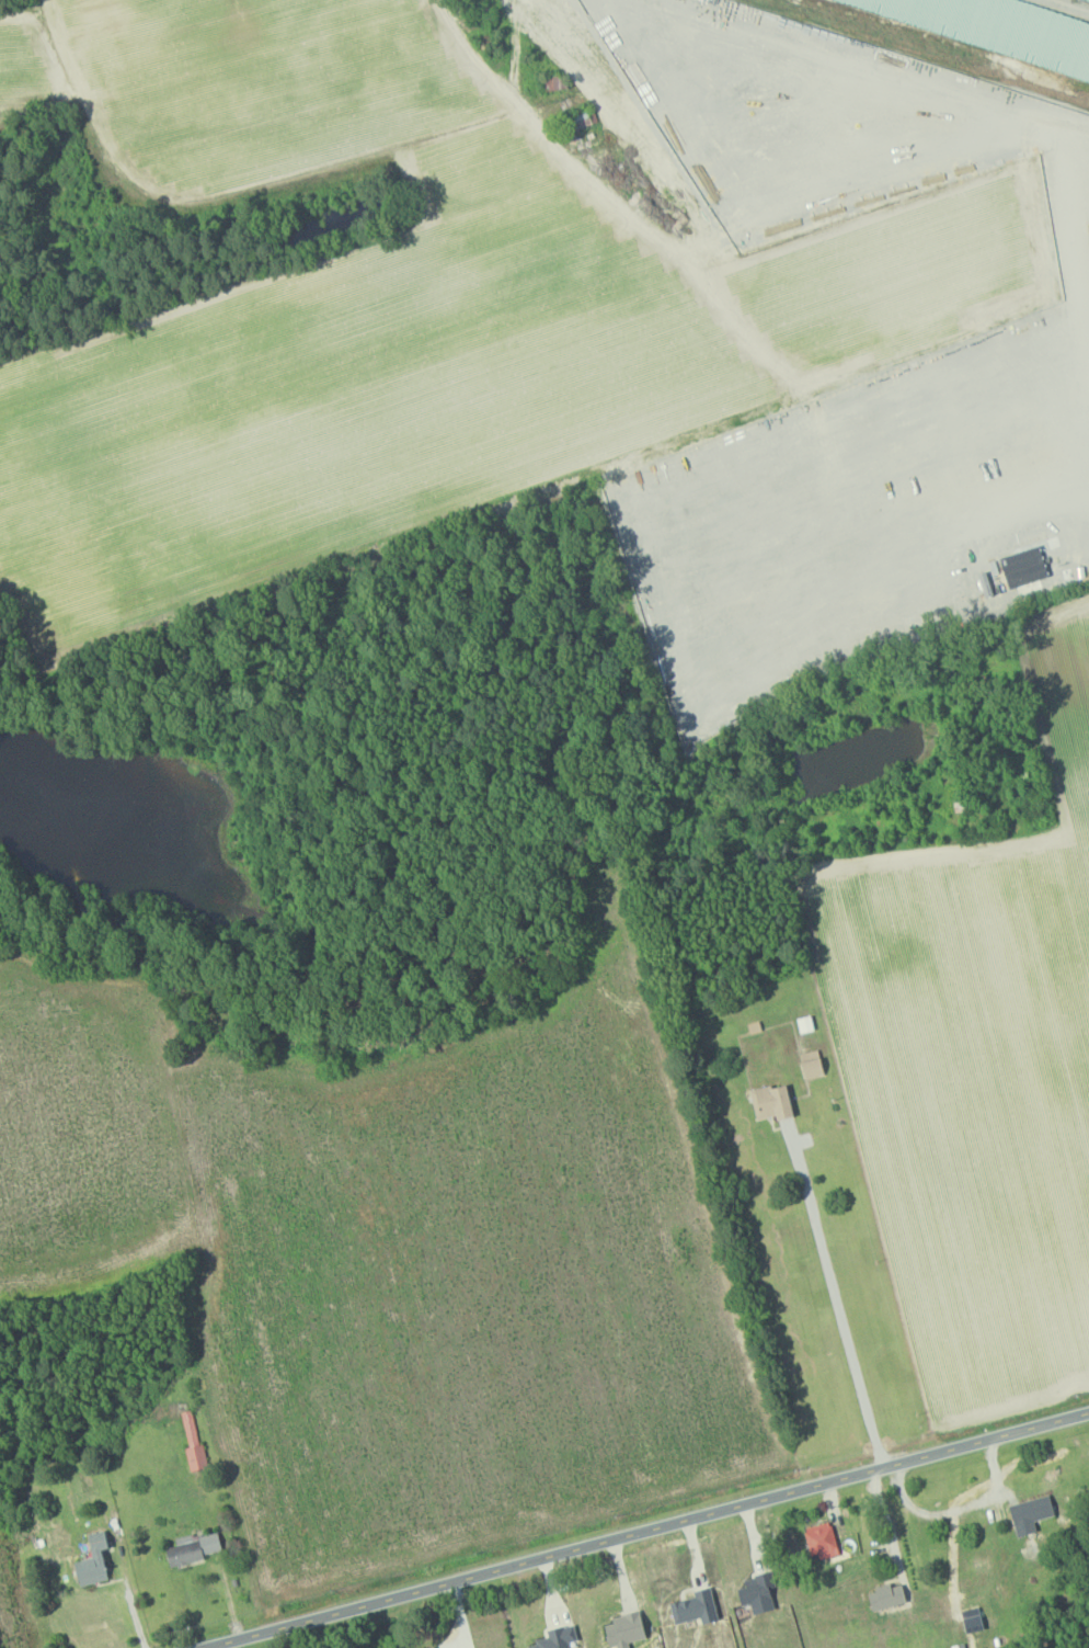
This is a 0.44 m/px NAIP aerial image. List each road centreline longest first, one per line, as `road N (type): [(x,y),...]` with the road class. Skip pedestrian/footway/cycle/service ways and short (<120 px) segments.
road 1 (residential): [(218,1647),(1088,1415)]

